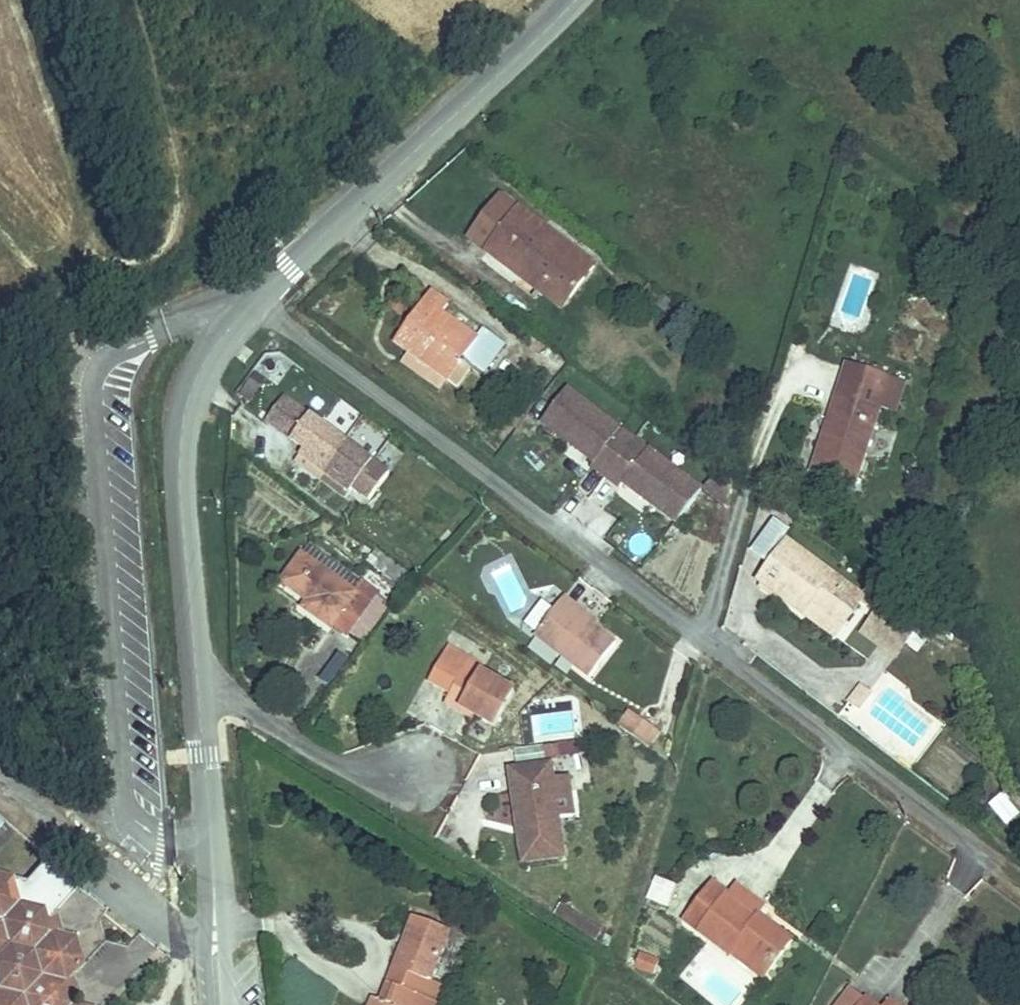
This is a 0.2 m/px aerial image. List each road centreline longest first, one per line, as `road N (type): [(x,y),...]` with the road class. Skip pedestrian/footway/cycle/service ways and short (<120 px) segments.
road 1 (residential): [(252,303),(991,863)]
road 2 (unclassified): [(221,1004),(178,467),(183,408),(204,356),(252,303)]
road 3 (track): [(99,363),(64,302),(111,270),(151,265),(170,242),(171,227),(117,0)]
road 4 (unclassified): [(252,303),(554,0)]

